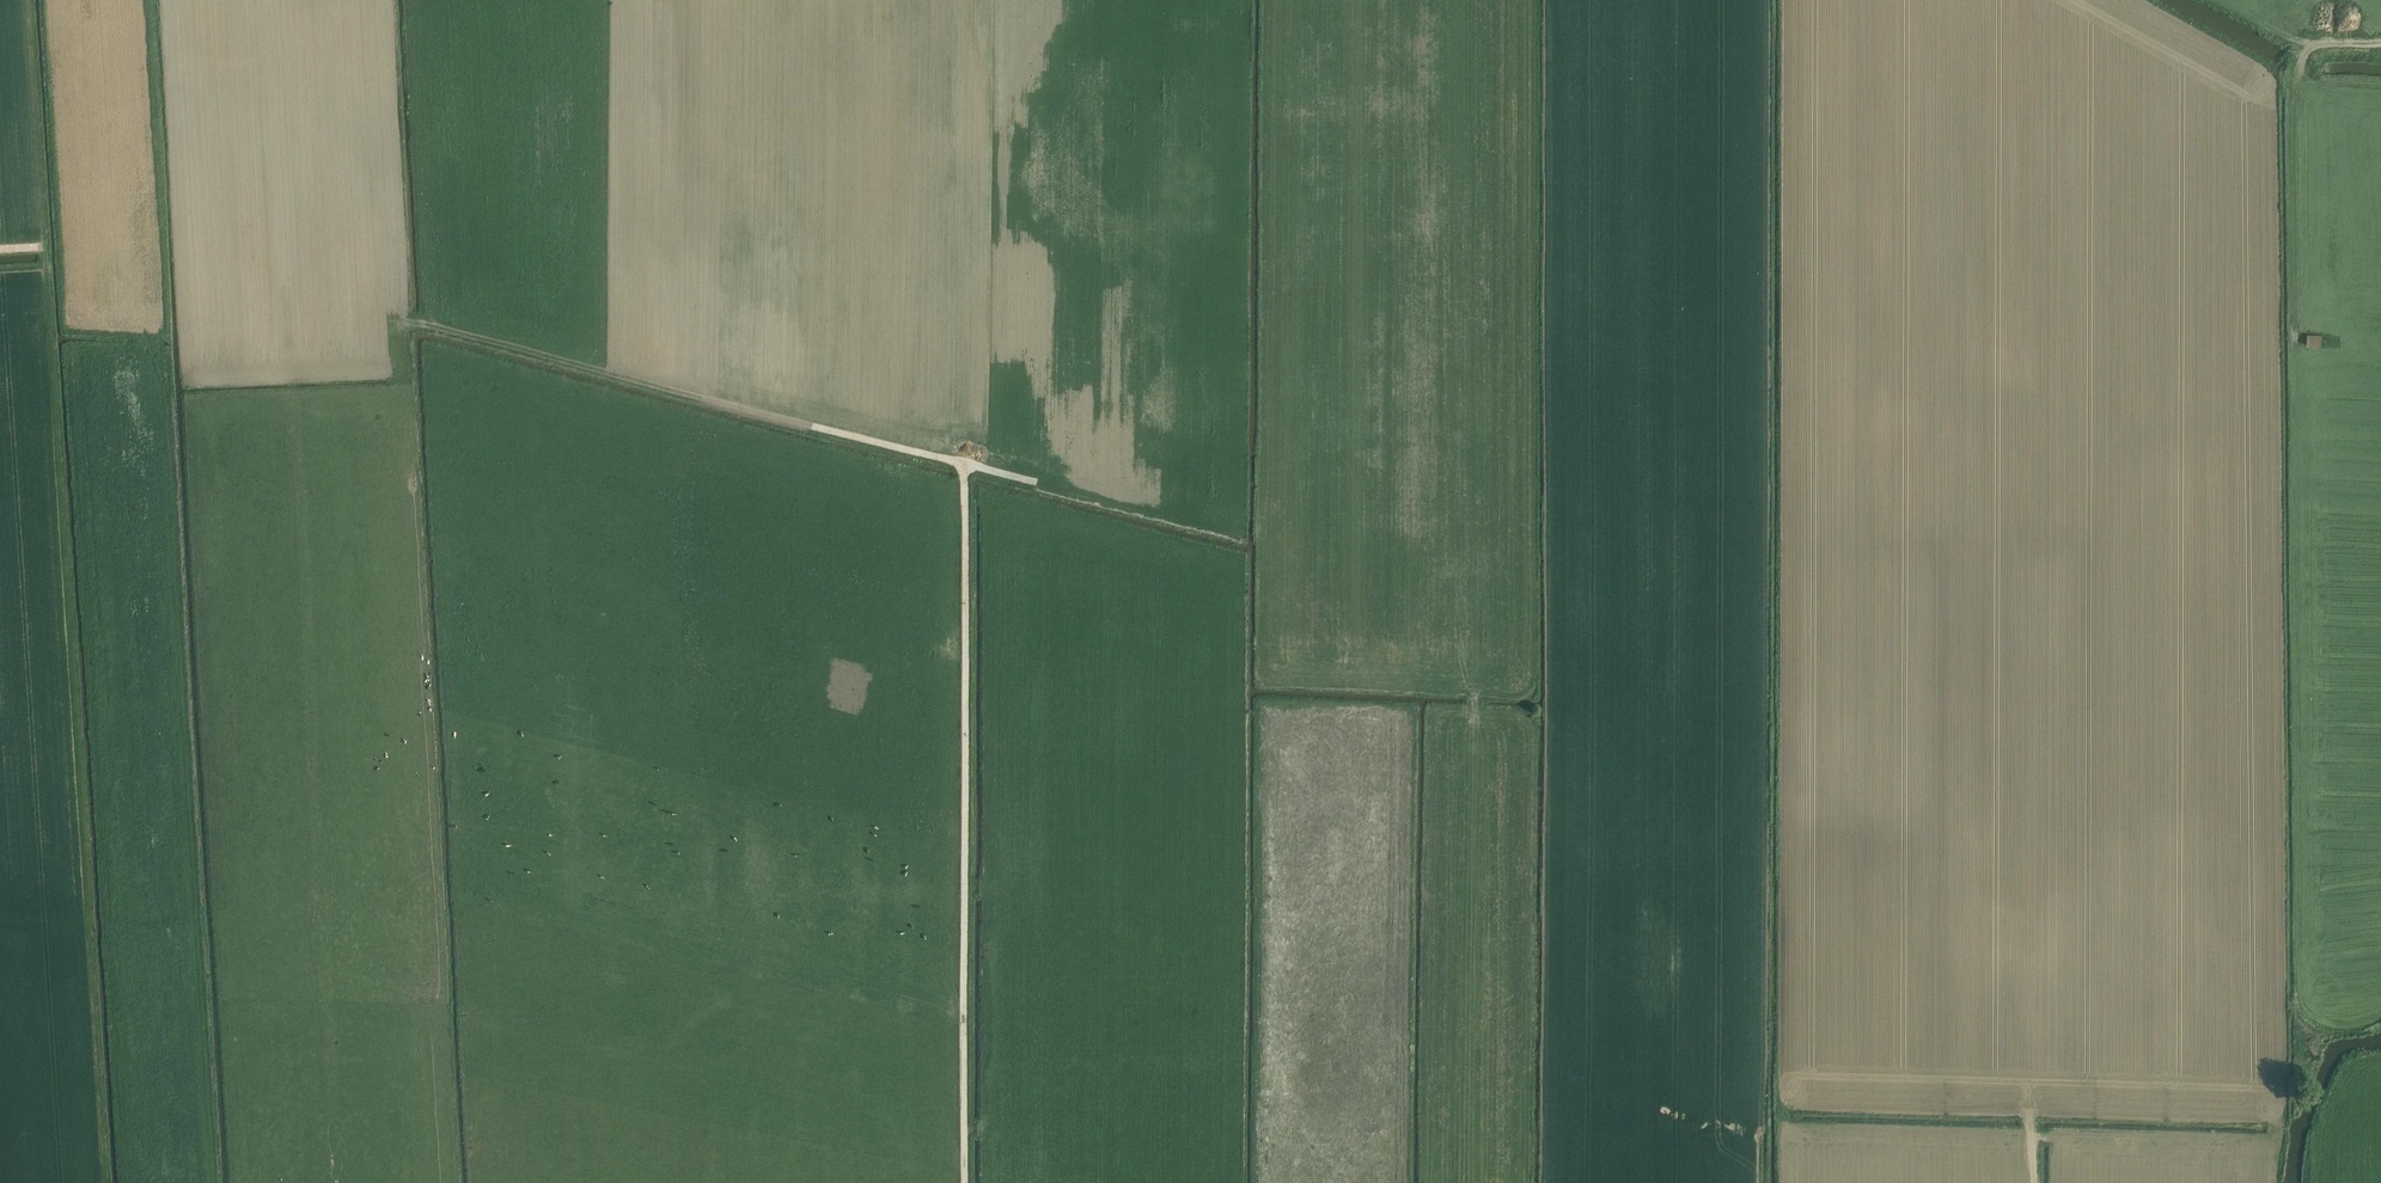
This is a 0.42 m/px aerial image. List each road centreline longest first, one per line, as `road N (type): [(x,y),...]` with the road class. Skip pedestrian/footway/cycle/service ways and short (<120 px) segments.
road 1 (track): [(965,1182),(964,465),(1031,482)]
road 2 (track): [(964,465),(478,341)]
road 3 (track): [(2038,1182),(2038,1113),(1793,1107),(1792,1182)]

